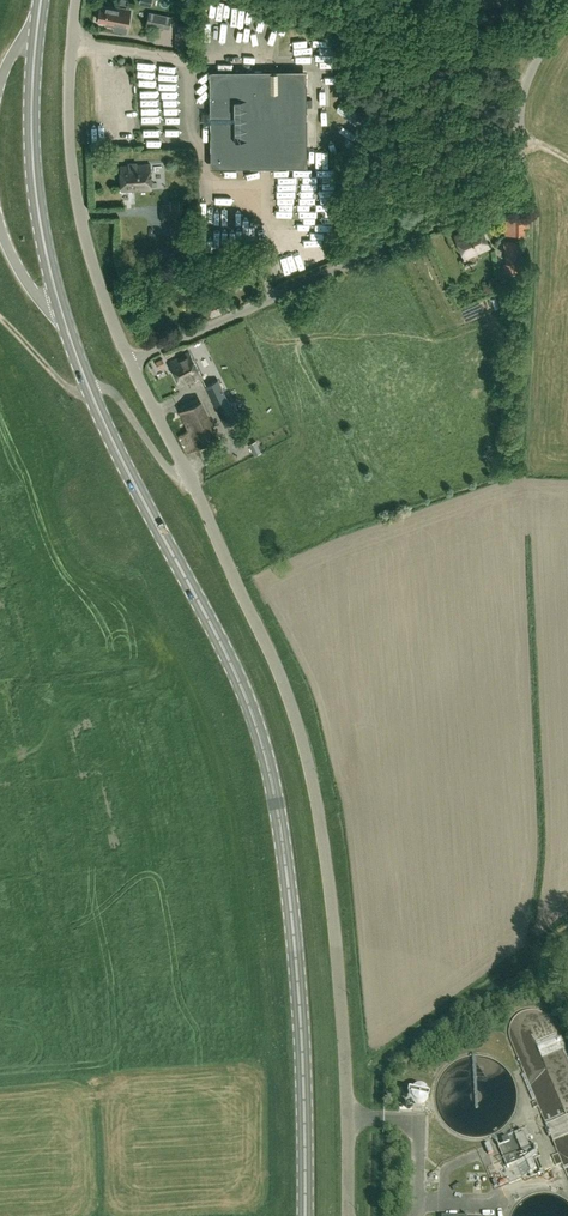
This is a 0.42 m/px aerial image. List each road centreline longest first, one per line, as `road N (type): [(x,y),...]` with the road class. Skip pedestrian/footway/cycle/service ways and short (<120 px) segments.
road 1 (primary): [(305,1215),(288,875),(267,761),(232,668),(89,389)]
road 2 (unclassified): [(345,1215),(340,1015),(312,759),(290,693),(192,486)]
road 3 (unclassified): [(129,361),(509,188),(527,77),(567,14)]
road 4 (primary): [(89,389),(38,223),(31,146),(39,17)]
road 5 (unclassified): [(129,361),(81,228),(69,148),(72,0)]
road 6 (unclassified): [(192,486),(168,470),(115,393),(89,389)]
road 7 (unclassified): [(192,486),(129,361)]

